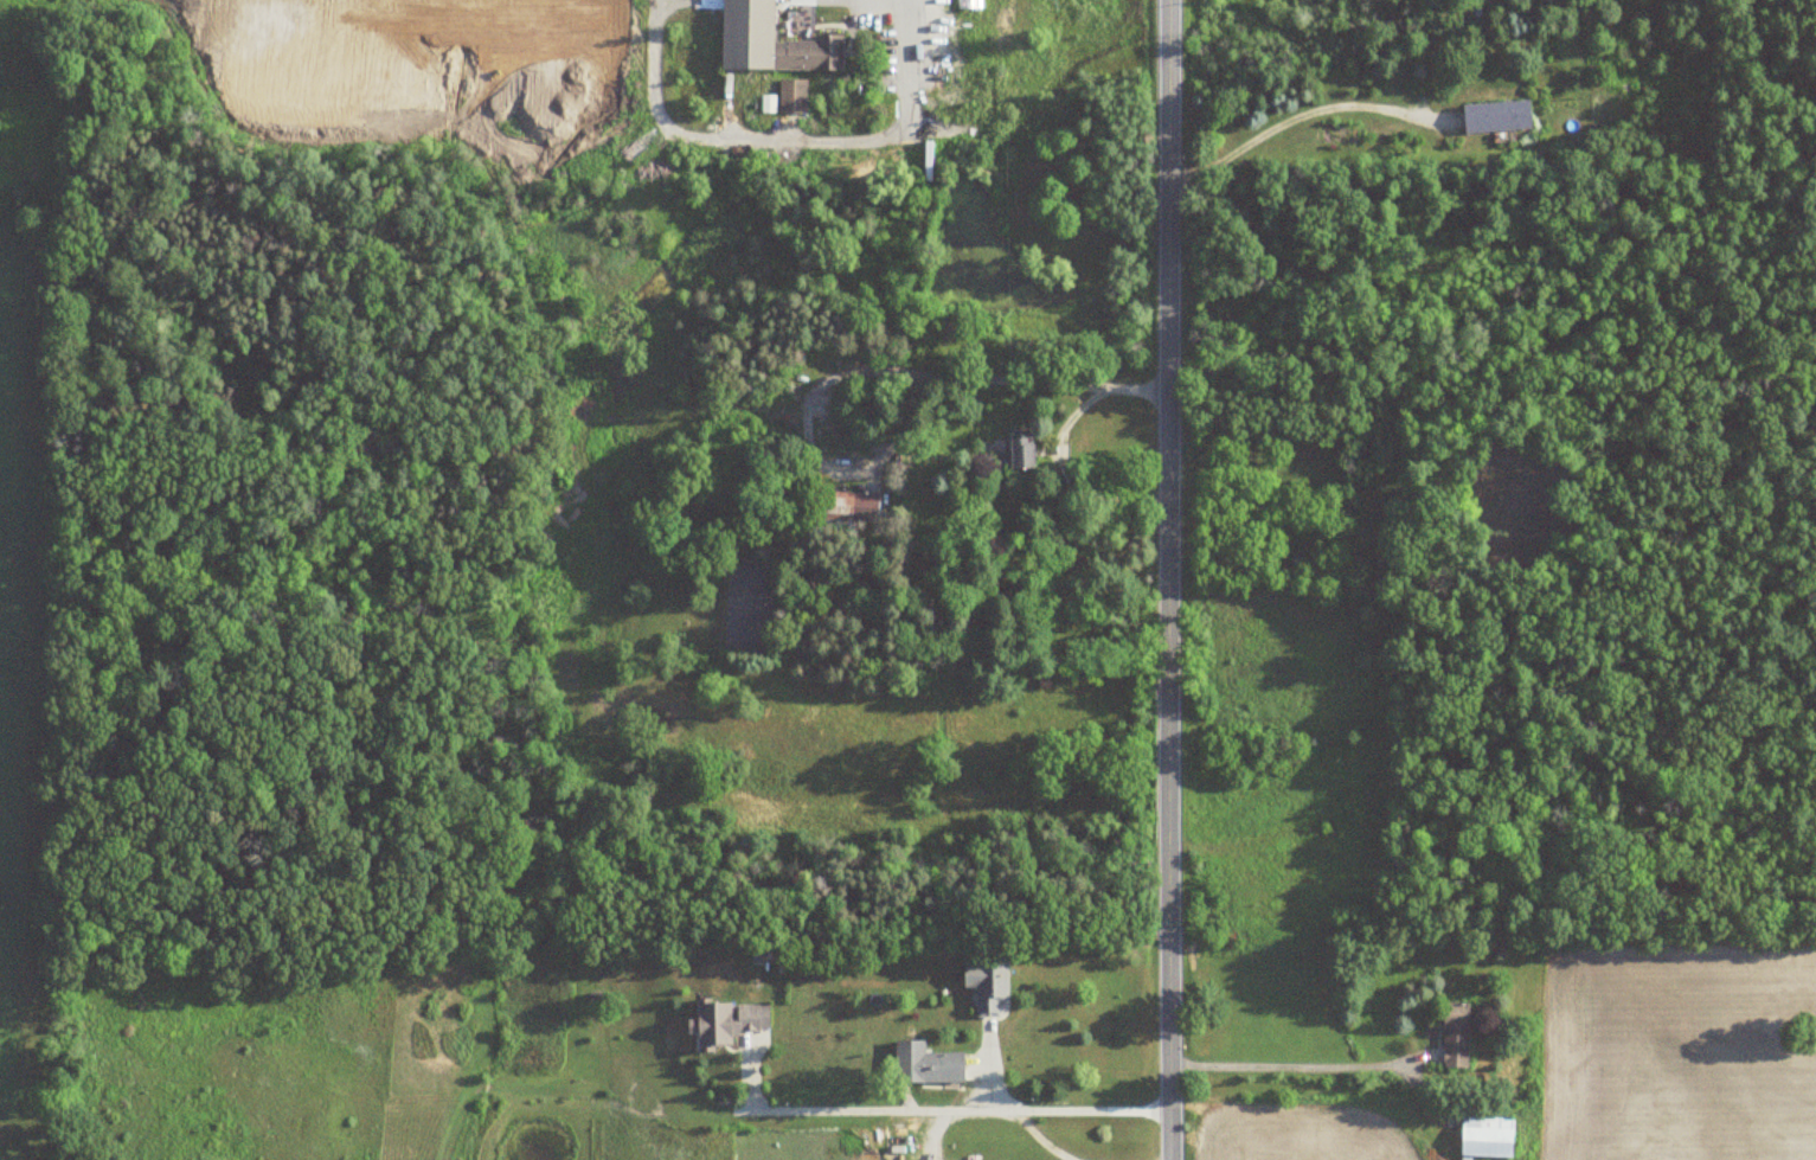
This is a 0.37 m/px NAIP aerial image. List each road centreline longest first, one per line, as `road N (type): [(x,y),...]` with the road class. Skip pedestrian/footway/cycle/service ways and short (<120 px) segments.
road 1 (residential): [(1169,1159),(1169,0)]

